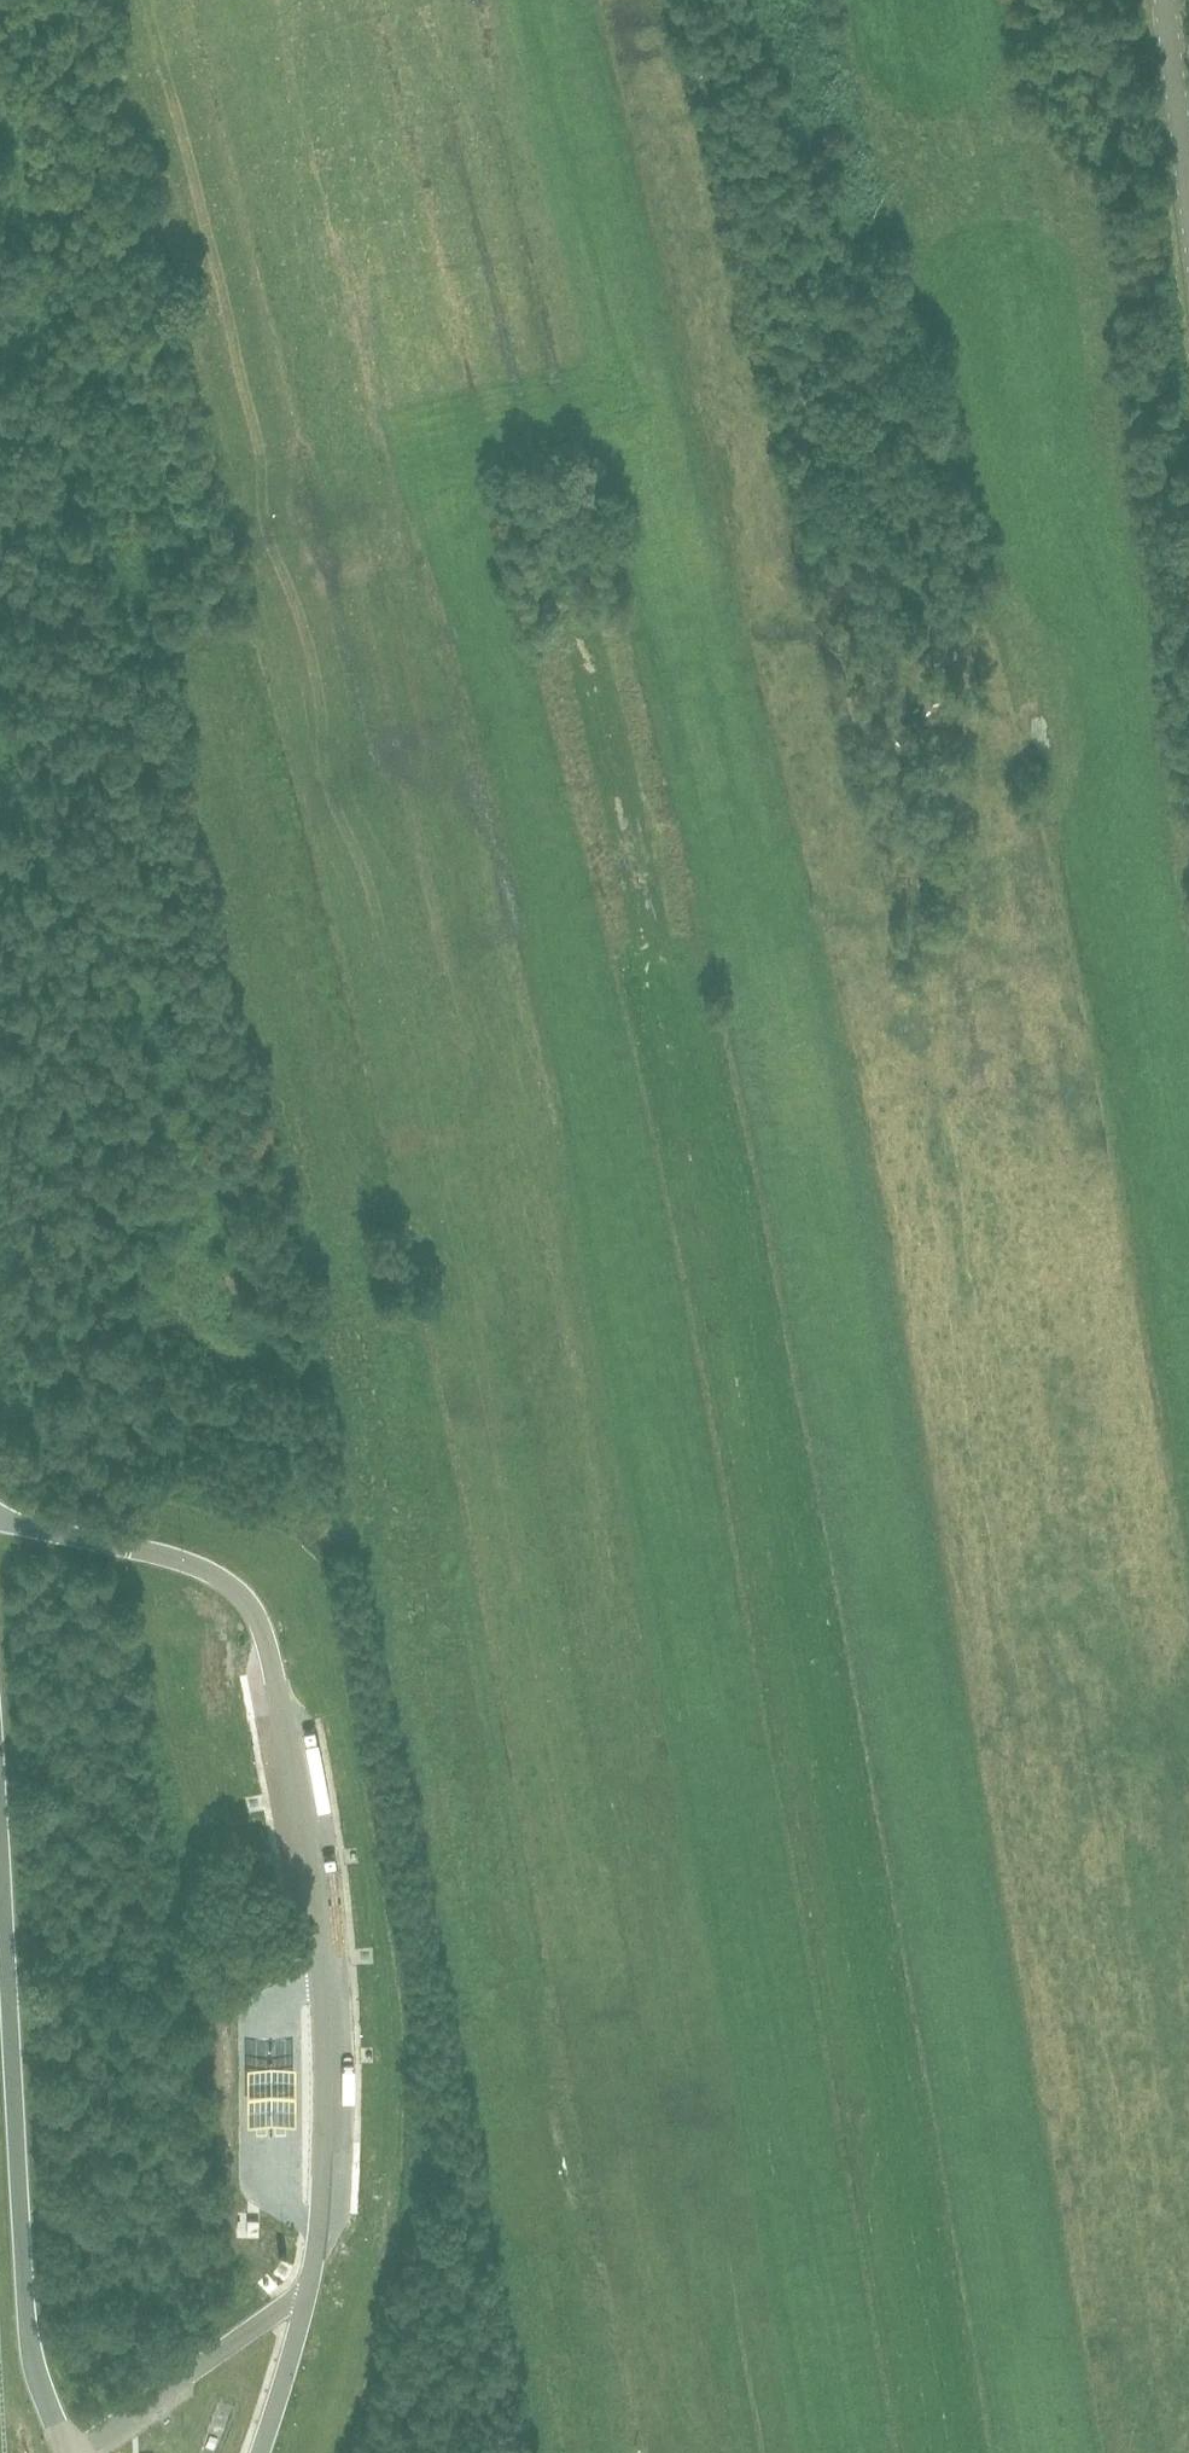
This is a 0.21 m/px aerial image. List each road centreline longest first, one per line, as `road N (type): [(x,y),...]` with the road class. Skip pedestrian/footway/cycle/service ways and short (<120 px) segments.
road 1 (unclassified): [(1188,196),(1165,0)]

